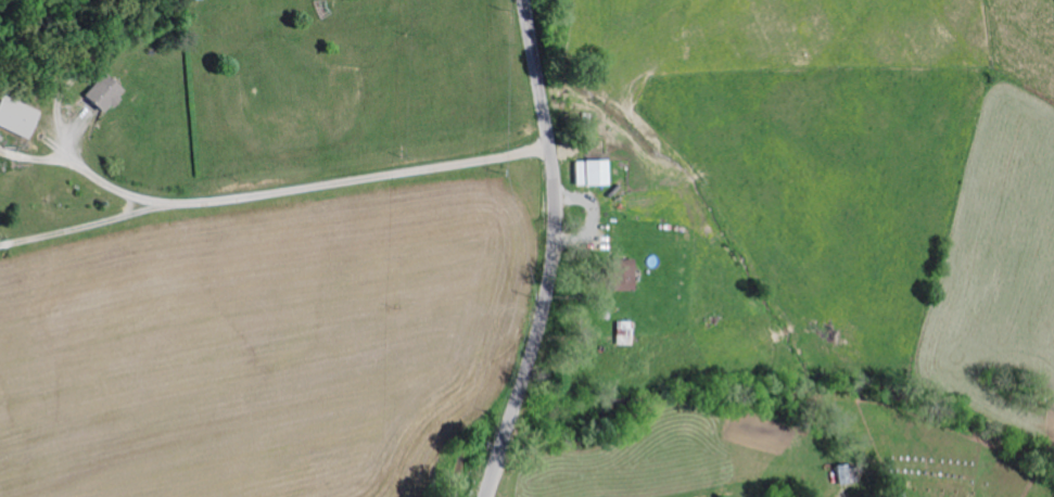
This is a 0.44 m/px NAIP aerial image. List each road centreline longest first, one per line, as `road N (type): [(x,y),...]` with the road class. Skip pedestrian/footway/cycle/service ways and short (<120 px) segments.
road 1 (residential): [(486,496),(536,334),(549,262),(548,148),(521,0)]

